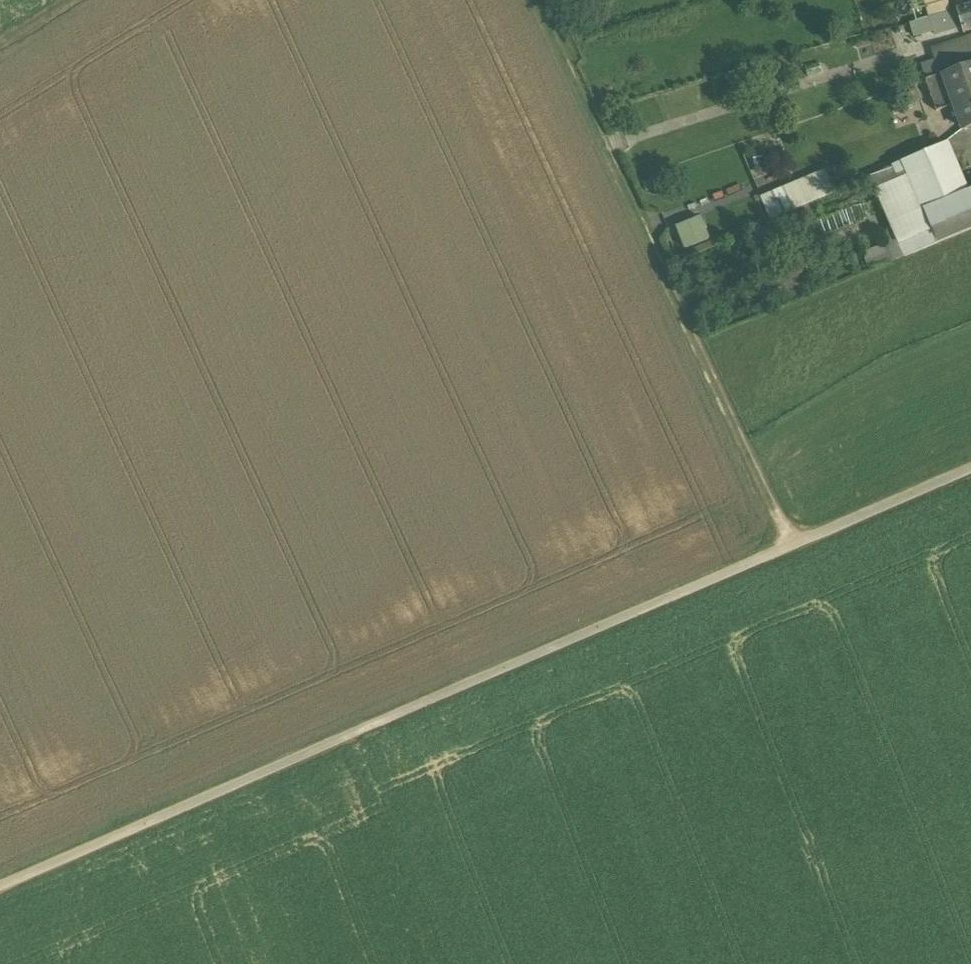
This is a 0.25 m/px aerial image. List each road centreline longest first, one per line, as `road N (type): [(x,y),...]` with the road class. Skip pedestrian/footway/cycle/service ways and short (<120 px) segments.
road 1 (track): [(0,890),(970,469)]
road 2 (track): [(540,0),(793,545)]

